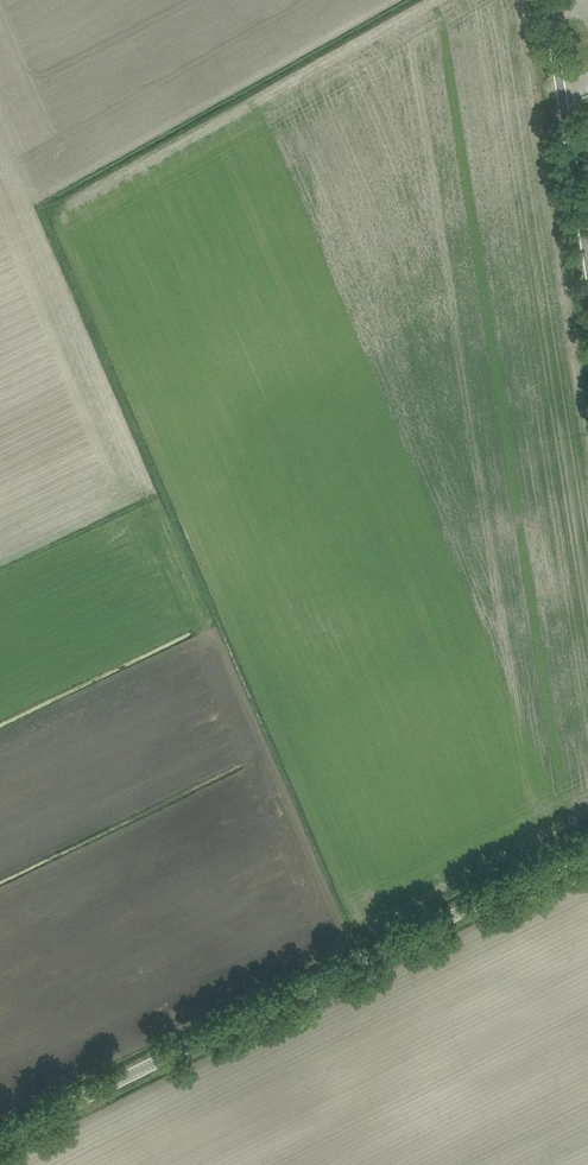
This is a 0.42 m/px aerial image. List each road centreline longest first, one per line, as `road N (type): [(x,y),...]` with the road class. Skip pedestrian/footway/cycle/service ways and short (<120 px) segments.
road 1 (unclassified): [(0,1141),(587,851)]
road 2 (unclassified): [(587,279),(538,0)]

